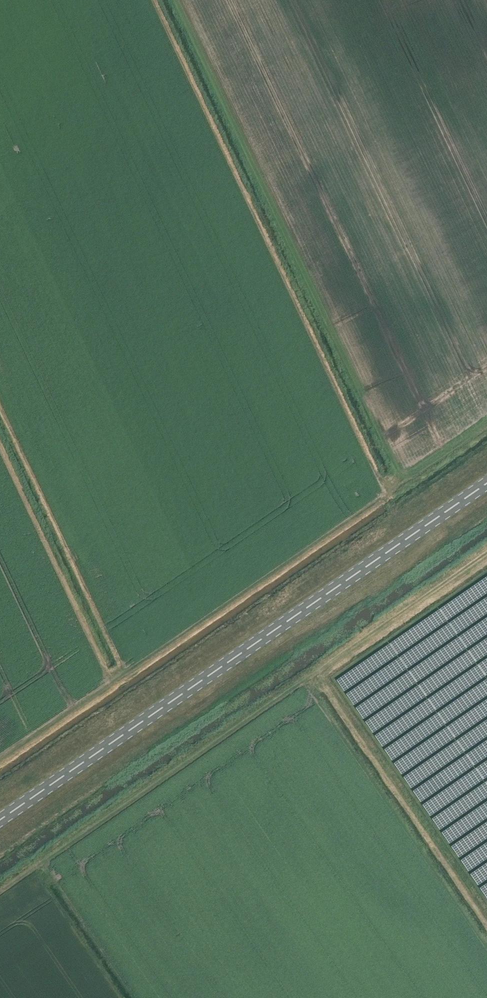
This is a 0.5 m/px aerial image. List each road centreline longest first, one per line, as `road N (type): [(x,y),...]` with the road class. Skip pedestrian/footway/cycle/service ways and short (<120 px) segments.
road 1 (primary): [(0,821),(486,484)]

